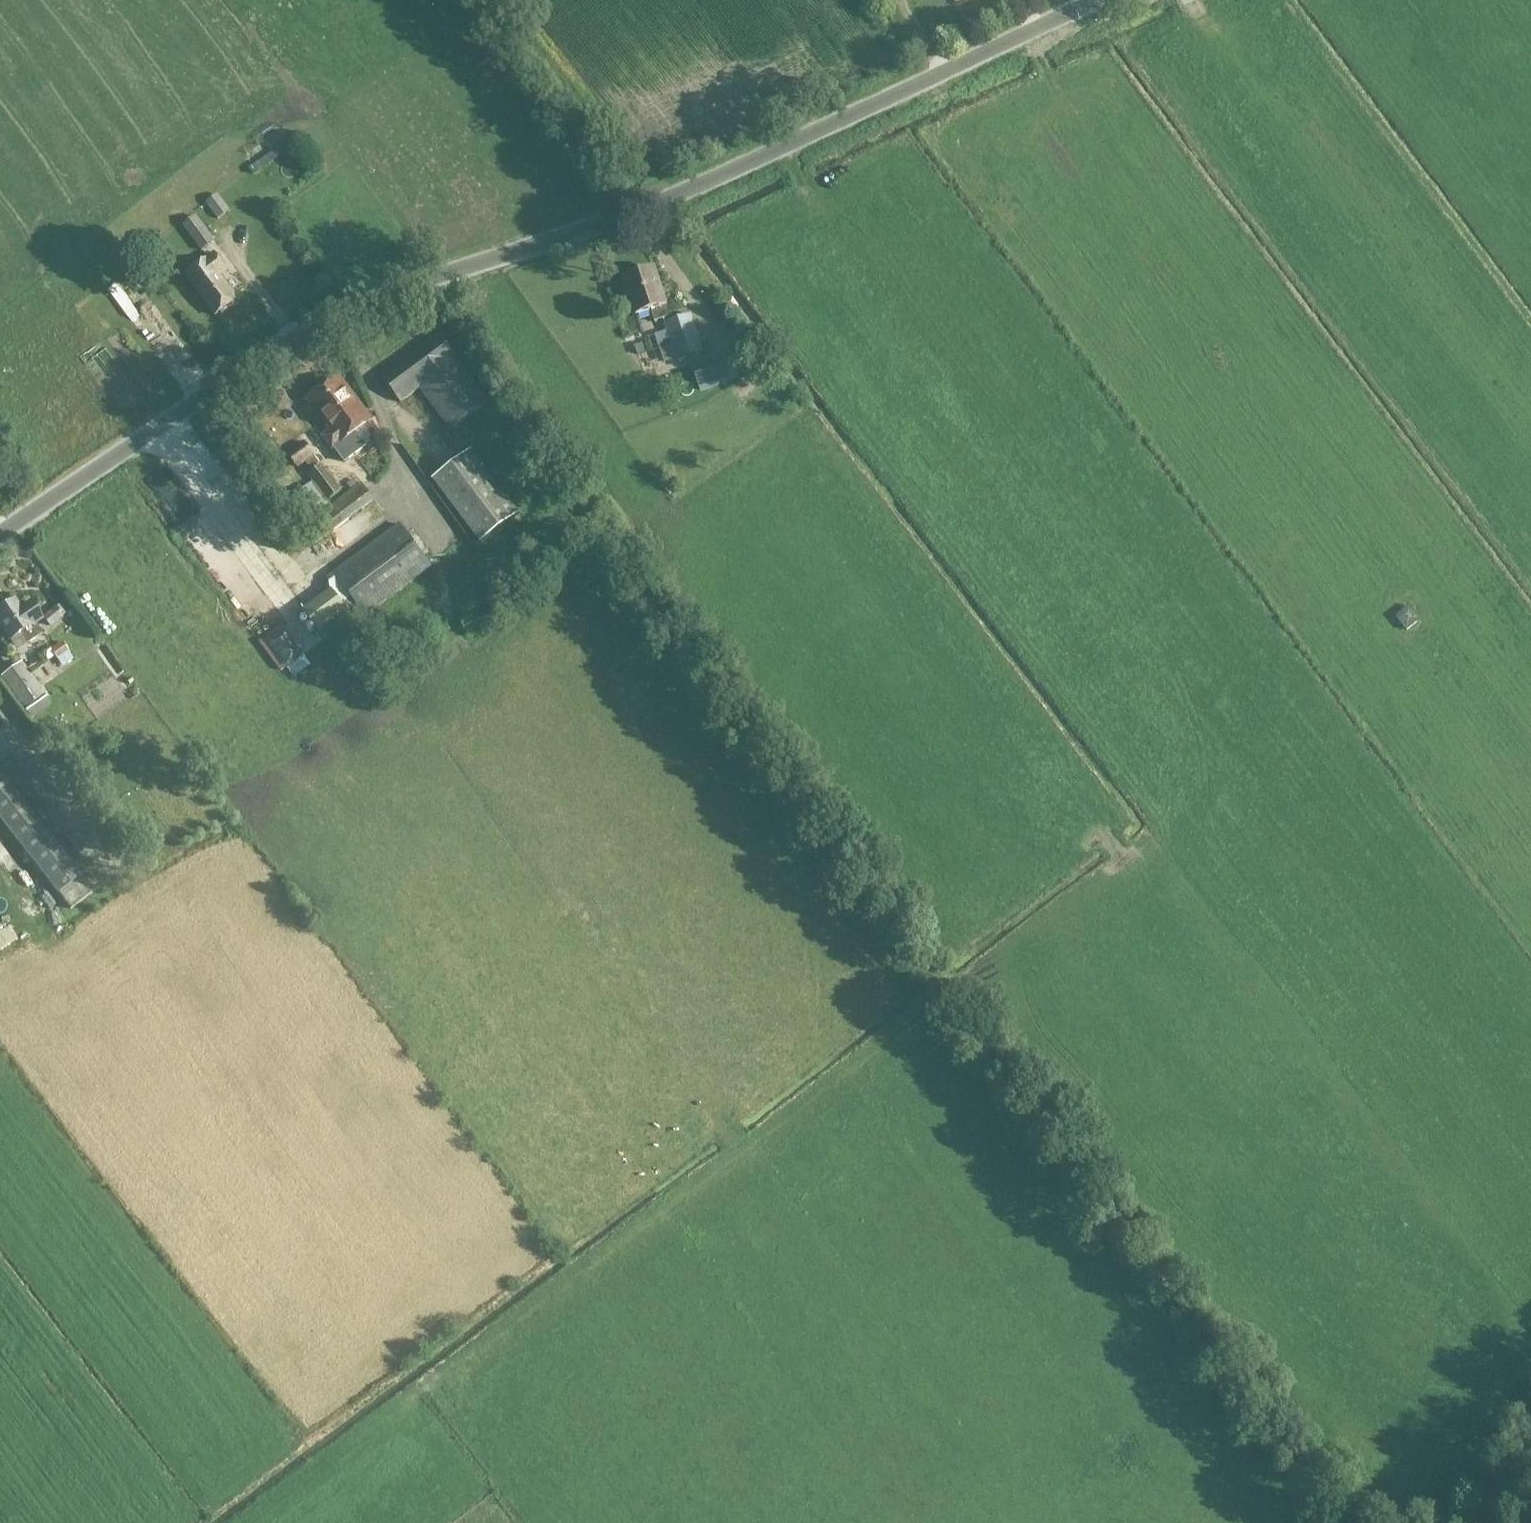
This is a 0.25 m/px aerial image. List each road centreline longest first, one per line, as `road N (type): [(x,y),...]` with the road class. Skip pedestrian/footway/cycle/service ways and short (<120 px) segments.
road 1 (unclassified): [(0,530),(350,307),(677,192),(1089,0)]

